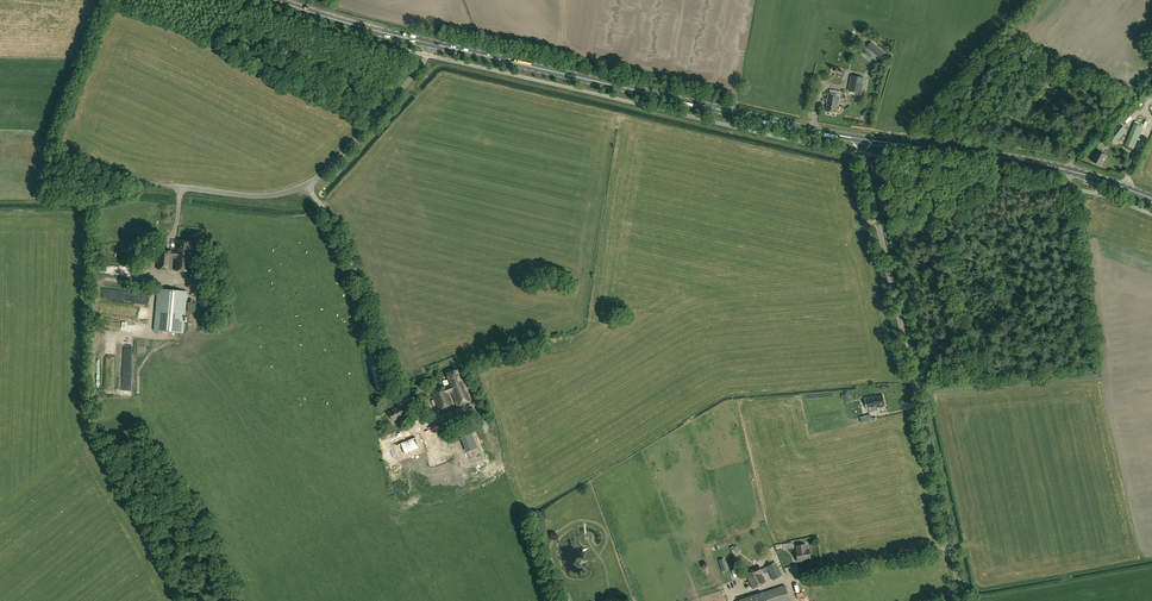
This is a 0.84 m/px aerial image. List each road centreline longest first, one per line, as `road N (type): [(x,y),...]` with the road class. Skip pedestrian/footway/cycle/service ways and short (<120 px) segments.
road 1 (unclassified): [(964,600),(863,139)]
road 2 (primary): [(863,139),(431,44)]
road 3 (unclassified): [(152,183),(249,196),(302,187),(374,120),(431,44)]
road 4 (primary): [(1151,198),(1029,162),(863,139)]
road 5 (primary): [(431,44),(276,0)]

